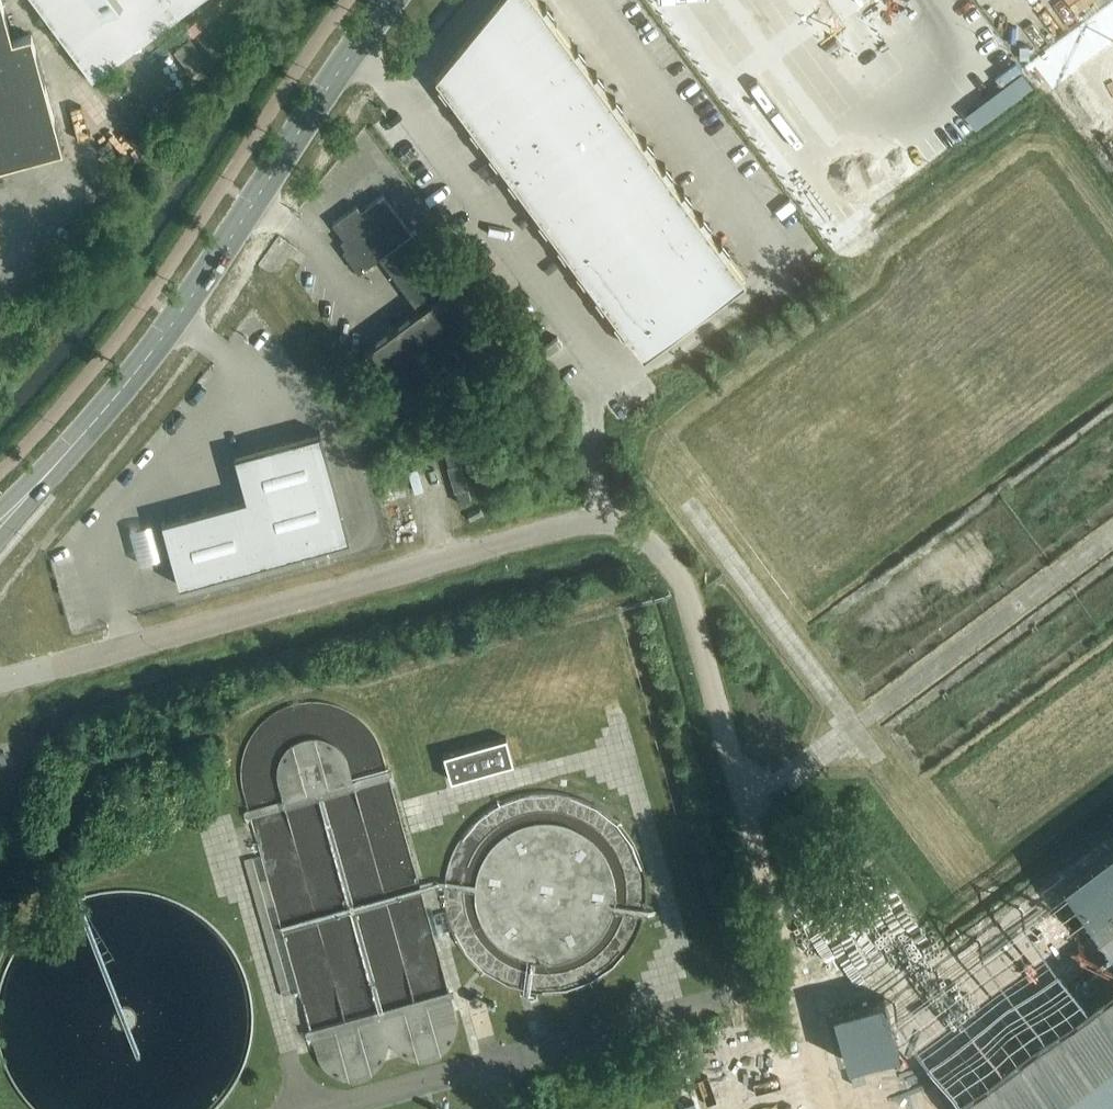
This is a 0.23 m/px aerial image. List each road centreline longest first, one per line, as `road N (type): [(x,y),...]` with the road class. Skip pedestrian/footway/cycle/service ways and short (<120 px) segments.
road 1 (residential): [(0,682),(580,525),(632,527),(670,566),(686,598),(828,1106)]
road 2 (tertiary): [(399,0),(186,311),(63,462)]

